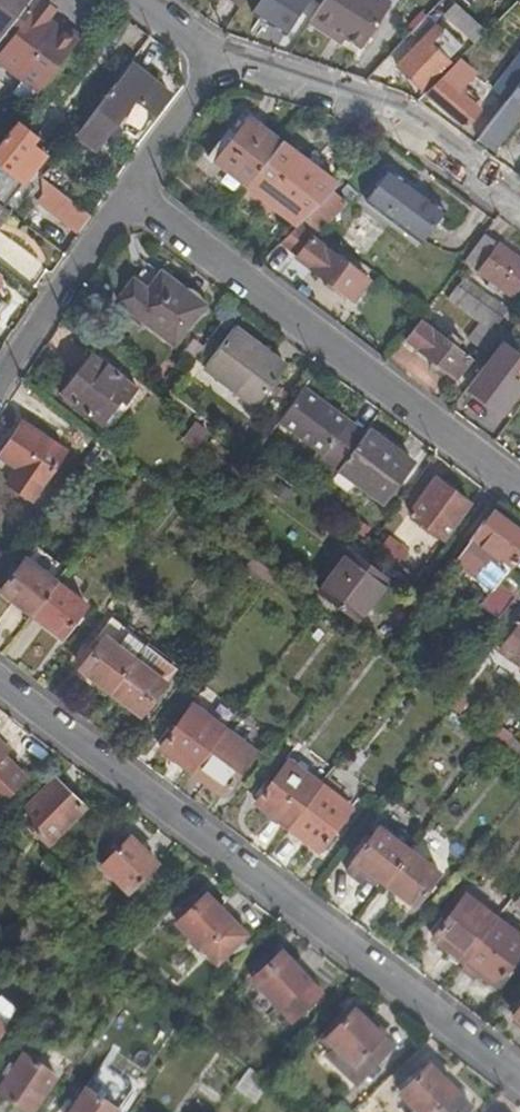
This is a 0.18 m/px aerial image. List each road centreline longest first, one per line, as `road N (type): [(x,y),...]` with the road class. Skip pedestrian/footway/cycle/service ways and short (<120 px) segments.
road 1 (residential): [(0,679),(519,1080)]
road 2 (residential): [(128,194),(519,495)]
road 3 (residential): [(519,205),(408,119),(219,56)]
road 4 (residential): [(0,379),(128,194)]
road 5 (residential): [(128,194),(219,56)]

